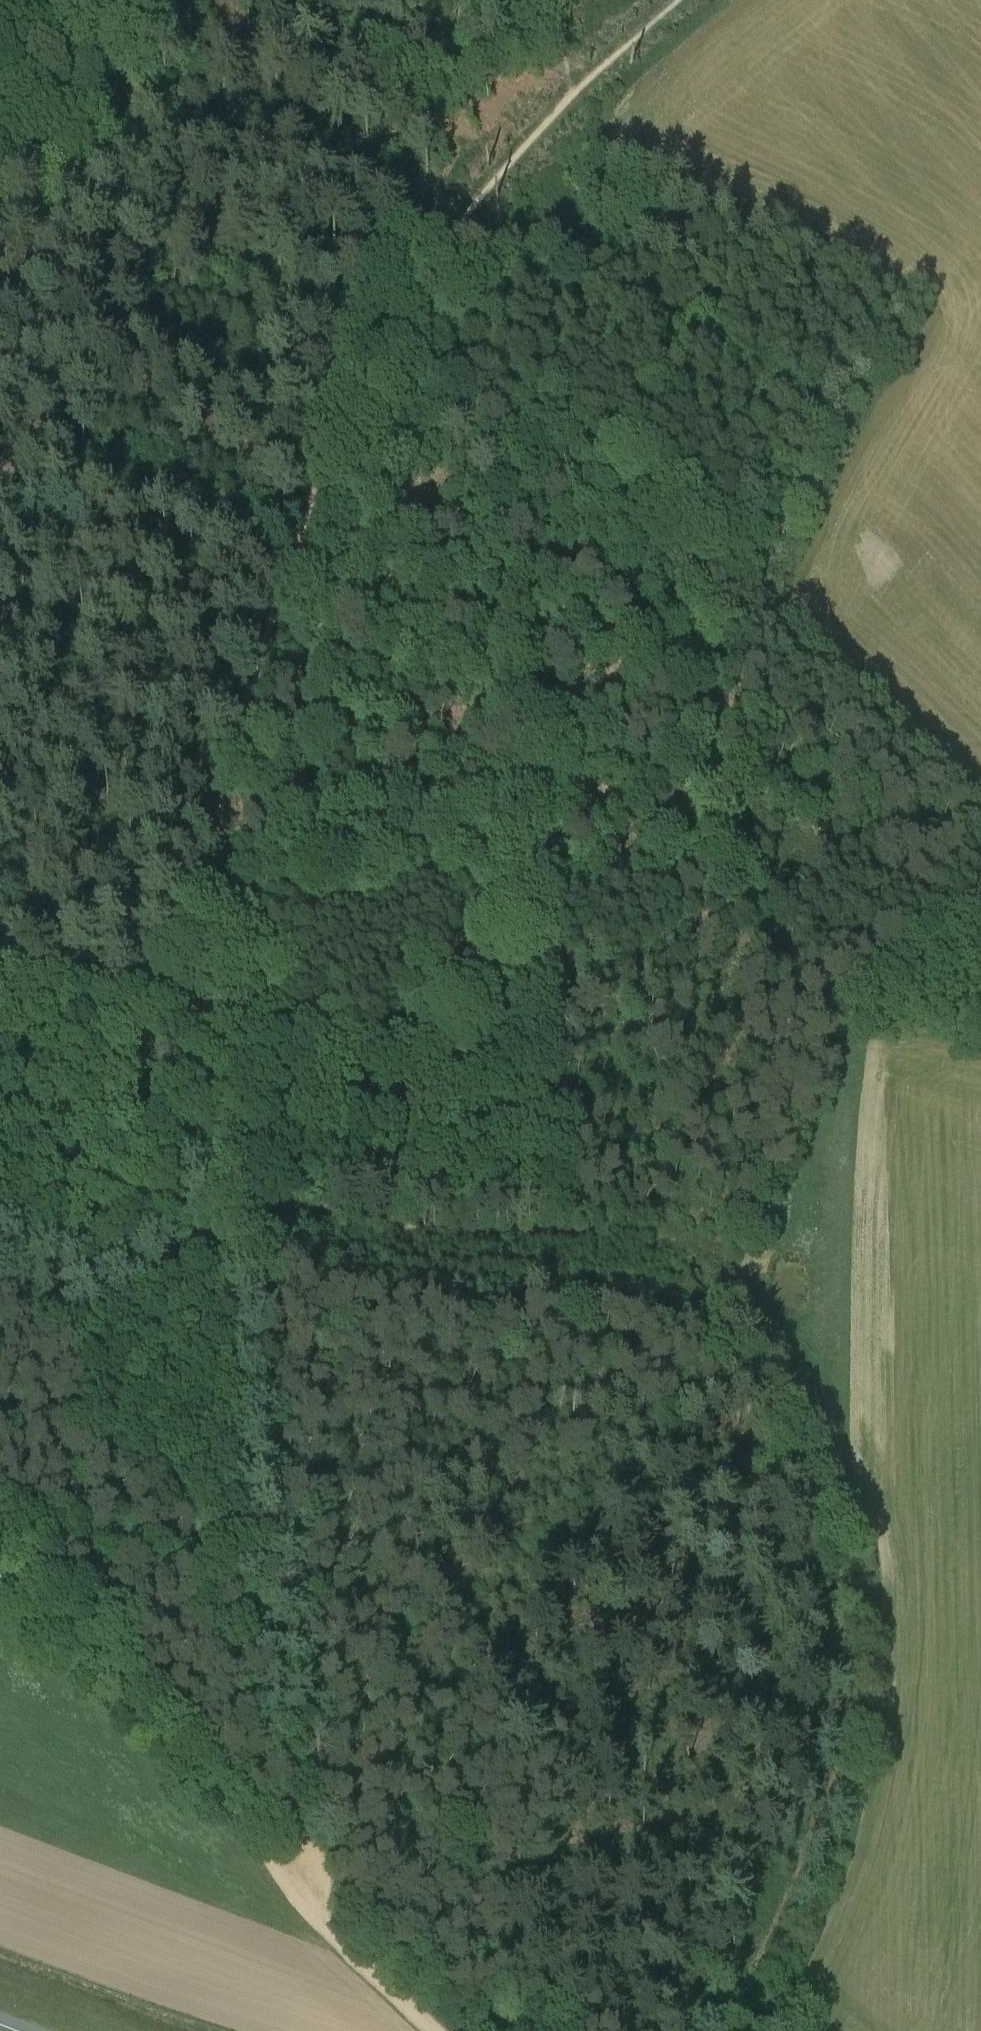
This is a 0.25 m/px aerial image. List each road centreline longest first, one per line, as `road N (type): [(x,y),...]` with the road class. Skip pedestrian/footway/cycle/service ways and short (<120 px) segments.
road 1 (track): [(0,1569),(301,1894)]
road 2 (track): [(301,1894),(434,2027)]

